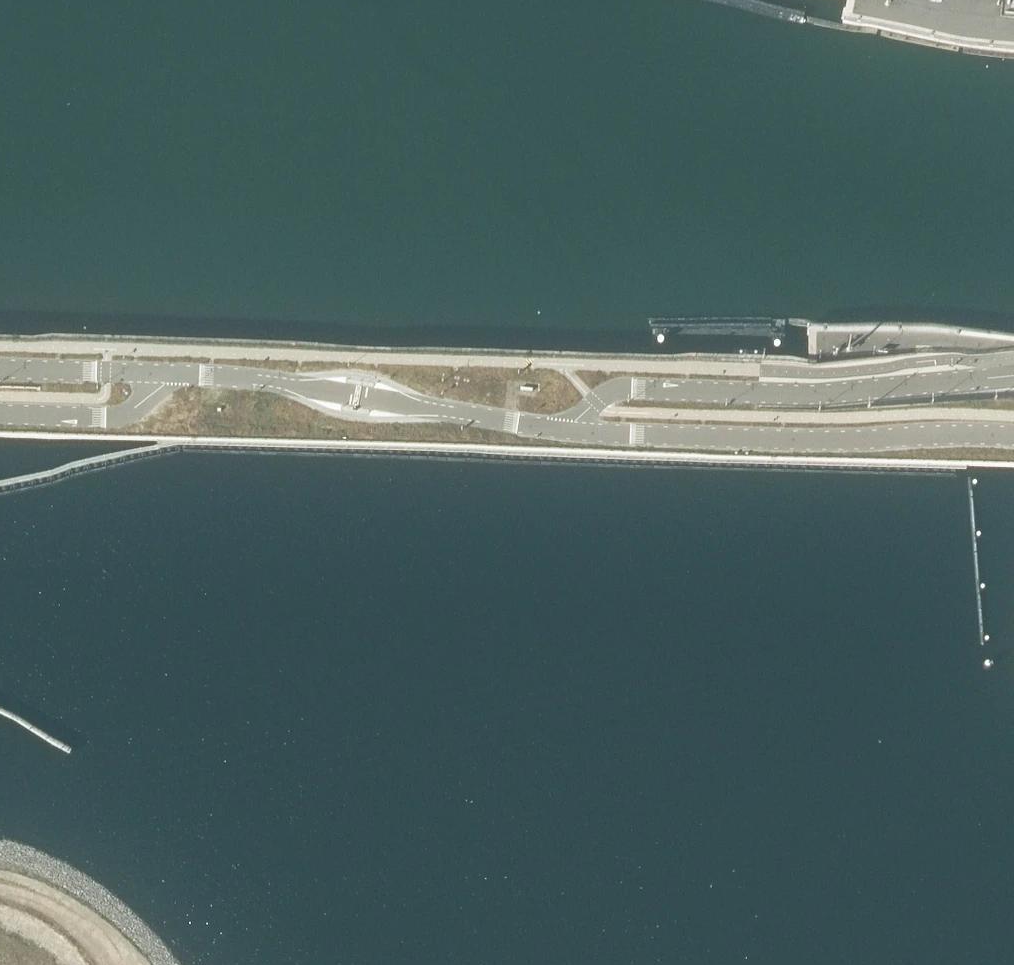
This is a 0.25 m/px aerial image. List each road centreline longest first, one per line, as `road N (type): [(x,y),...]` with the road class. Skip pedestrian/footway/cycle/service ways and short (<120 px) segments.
road 1 (tertiary): [(562,431),(616,389),(819,396),(1013,376)]
road 2 (tertiary): [(1013,432),(858,440),(562,431)]
road 3 (tertiary): [(562,431),(269,368),(175,362)]
road 4 (tertiary): [(0,406),(123,402),(175,362)]

